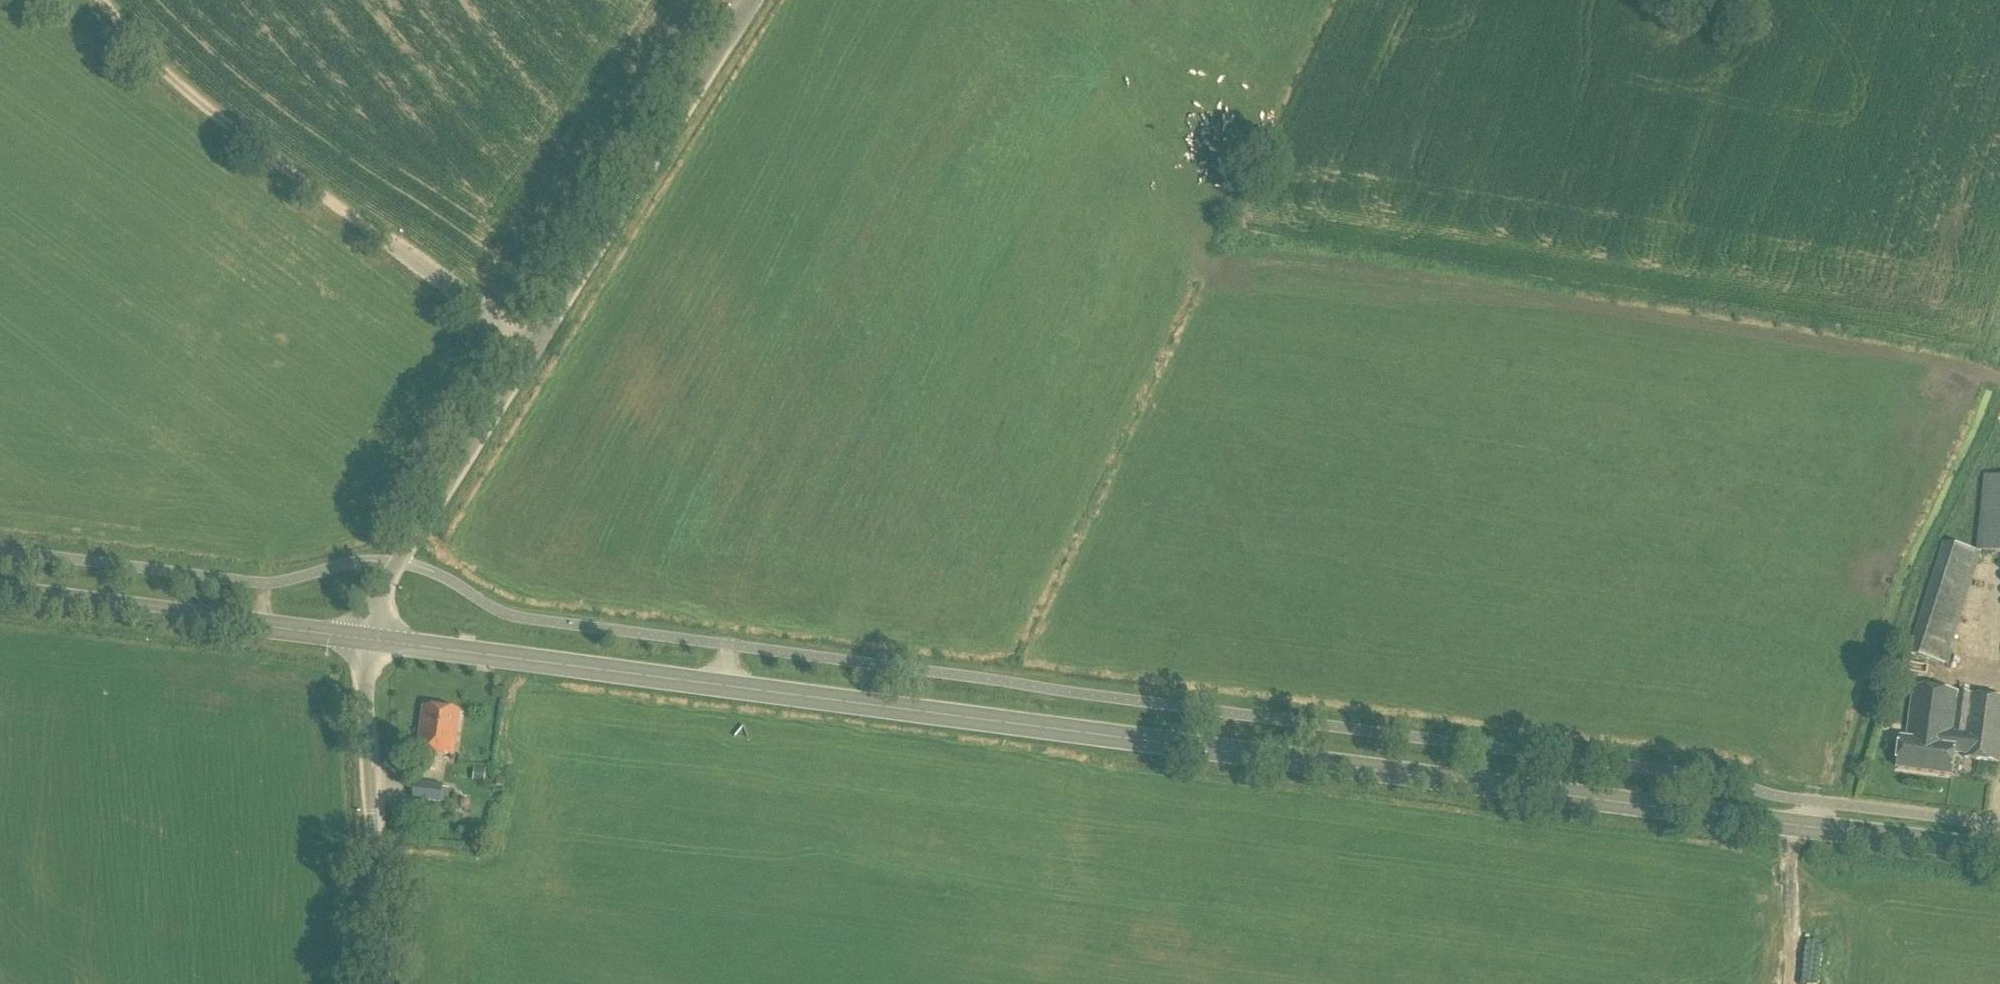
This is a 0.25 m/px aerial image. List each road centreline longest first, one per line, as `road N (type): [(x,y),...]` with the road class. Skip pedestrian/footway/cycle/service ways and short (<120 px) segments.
road 1 (secondary): [(372,641),(1999,856)]
road 2 (unclassified): [(372,641),(381,593),(540,355),(757,0)]
road 3 (secondary): [(0,592),(372,641)]
road 4 (unclassified): [(383,983),(366,680),(372,641)]

